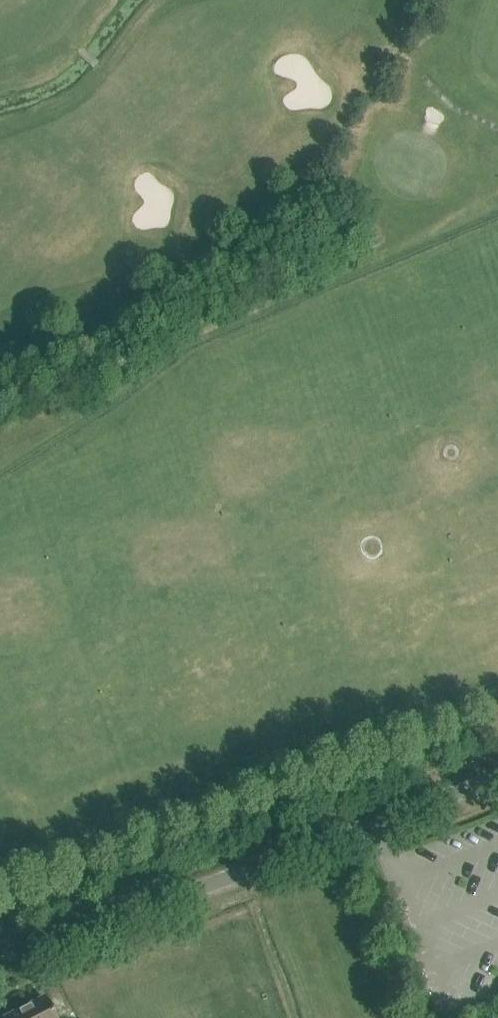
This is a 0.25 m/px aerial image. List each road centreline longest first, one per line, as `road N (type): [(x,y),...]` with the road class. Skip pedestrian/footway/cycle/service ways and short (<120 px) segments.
road 1 (unclassified): [(0,966),(497,777)]

